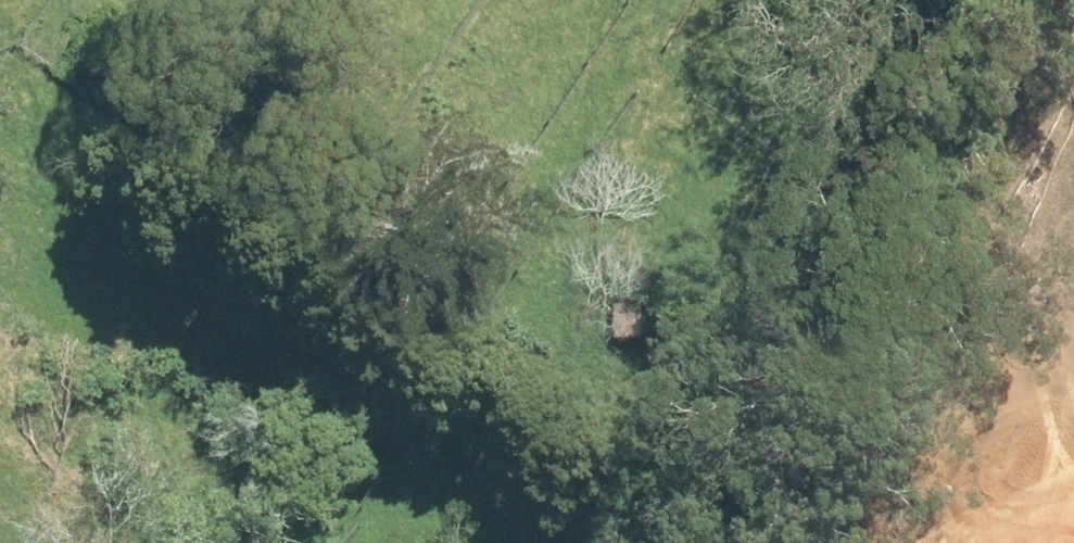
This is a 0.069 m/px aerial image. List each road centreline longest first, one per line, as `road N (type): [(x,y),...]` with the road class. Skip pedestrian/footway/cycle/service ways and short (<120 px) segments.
road 1 (tertiary): [(0,70),(1073,393)]
road 2 (tertiary): [(1073,516),(0,201)]

